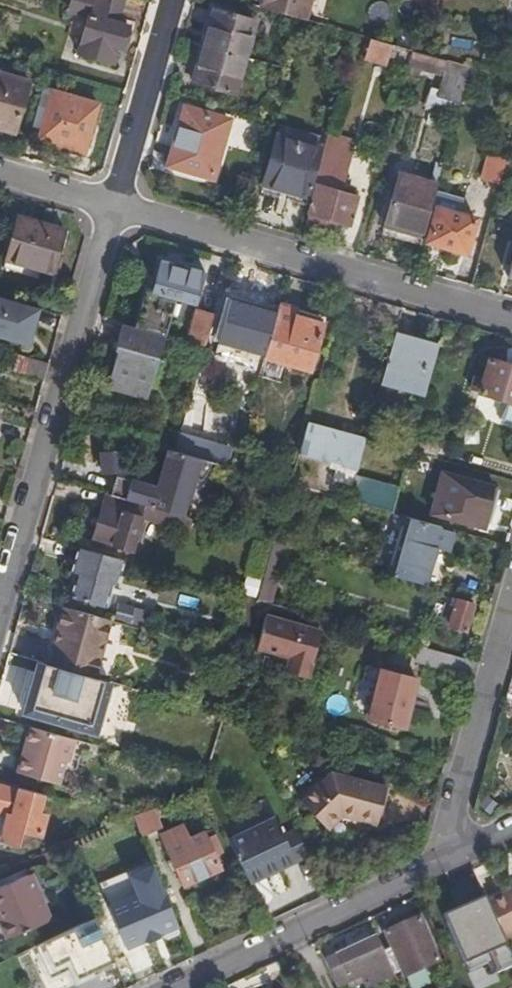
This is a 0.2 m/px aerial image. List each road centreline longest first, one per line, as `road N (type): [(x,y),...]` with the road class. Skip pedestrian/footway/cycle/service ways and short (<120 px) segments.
road 1 (residential): [(114,206),(0,611)]
road 2 (residential): [(511,317),(114,206)]
road 3 (residential): [(174,987),(444,861)]
road 4 (residential): [(511,615),(444,861)]
road 5 (residential): [(173,0),(114,206)]

